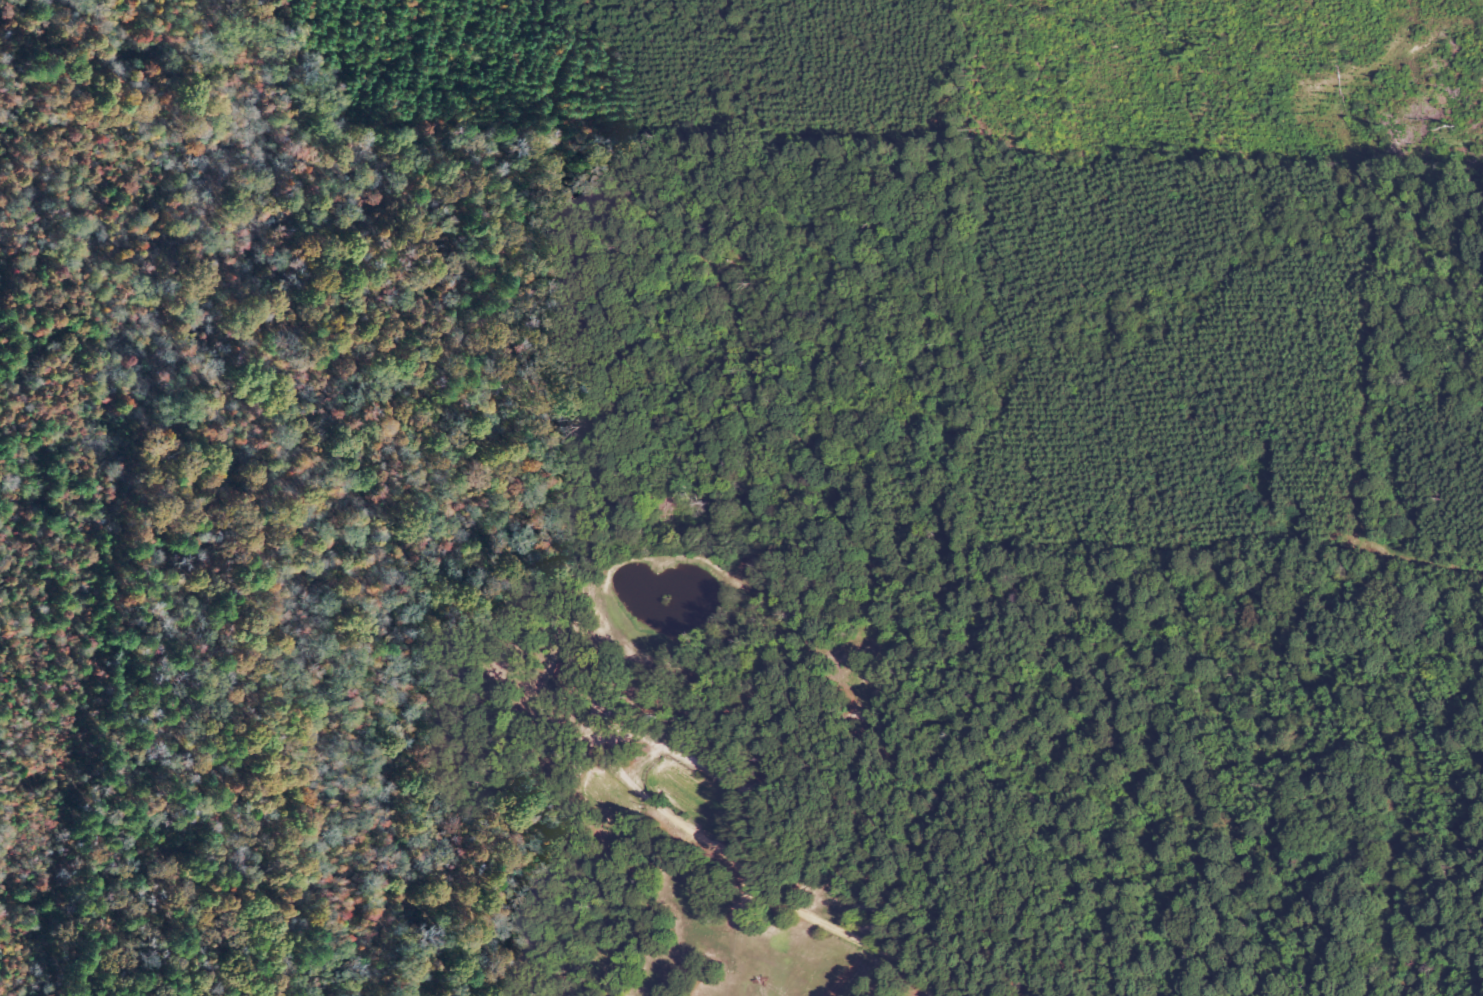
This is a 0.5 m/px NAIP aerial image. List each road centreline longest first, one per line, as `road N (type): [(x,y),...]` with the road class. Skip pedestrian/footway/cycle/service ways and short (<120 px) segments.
road 1 (residential): [(701,995),(702,812),(762,736),(844,731),(864,751),(869,869),(924,995)]

